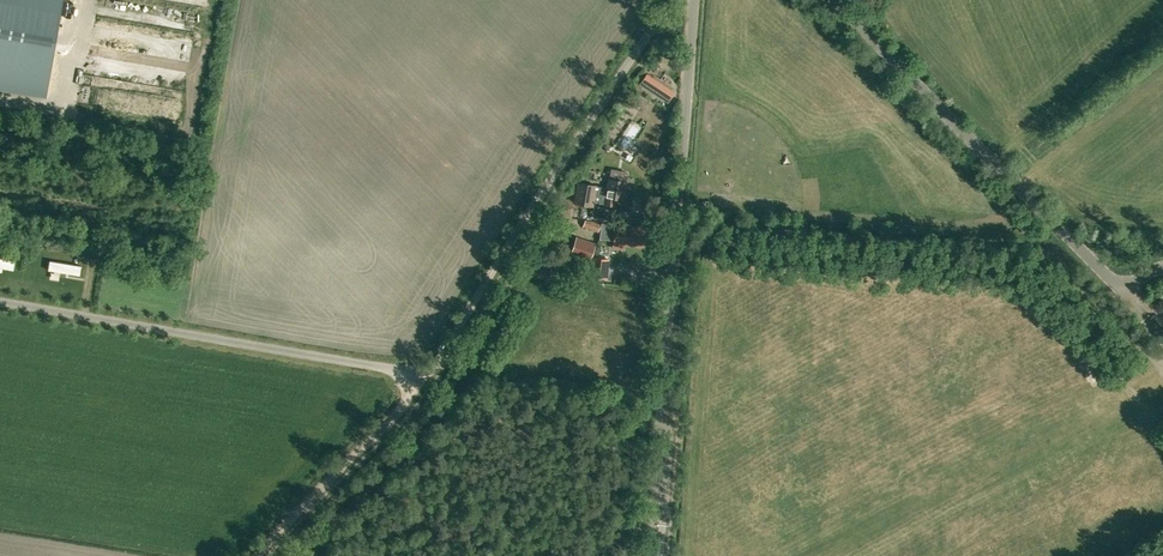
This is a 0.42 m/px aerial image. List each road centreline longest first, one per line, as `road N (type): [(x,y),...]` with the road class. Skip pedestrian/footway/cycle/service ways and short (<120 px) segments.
road 1 (track): [(253,555),(406,399),(672,0)]
road 2 (track): [(714,246),(715,220),(1058,251),(1162,368)]
road 3 (unclassified): [(1162,270),(1118,288),(1104,283),(836,0)]
road 4 (unclassified): [(421,378),(0,299)]

